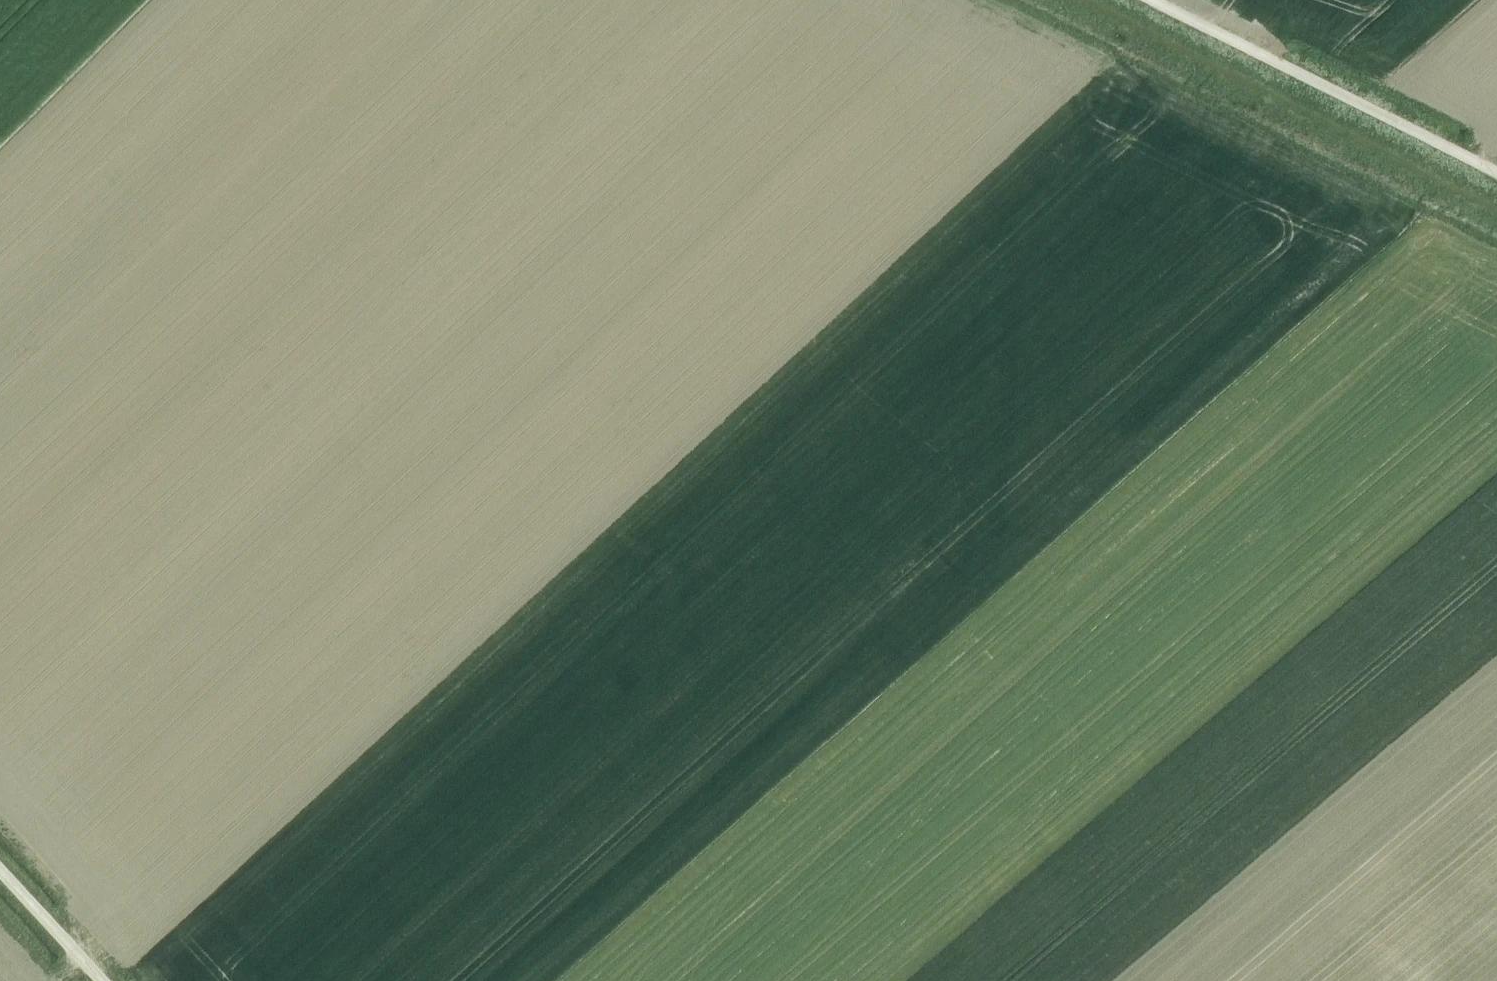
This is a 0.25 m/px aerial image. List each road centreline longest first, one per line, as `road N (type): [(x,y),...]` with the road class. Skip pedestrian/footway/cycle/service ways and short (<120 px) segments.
road 1 (unclassified): [(1496,167),(1162,0)]
road 2 (unclassified): [(97,980),(0,875)]

